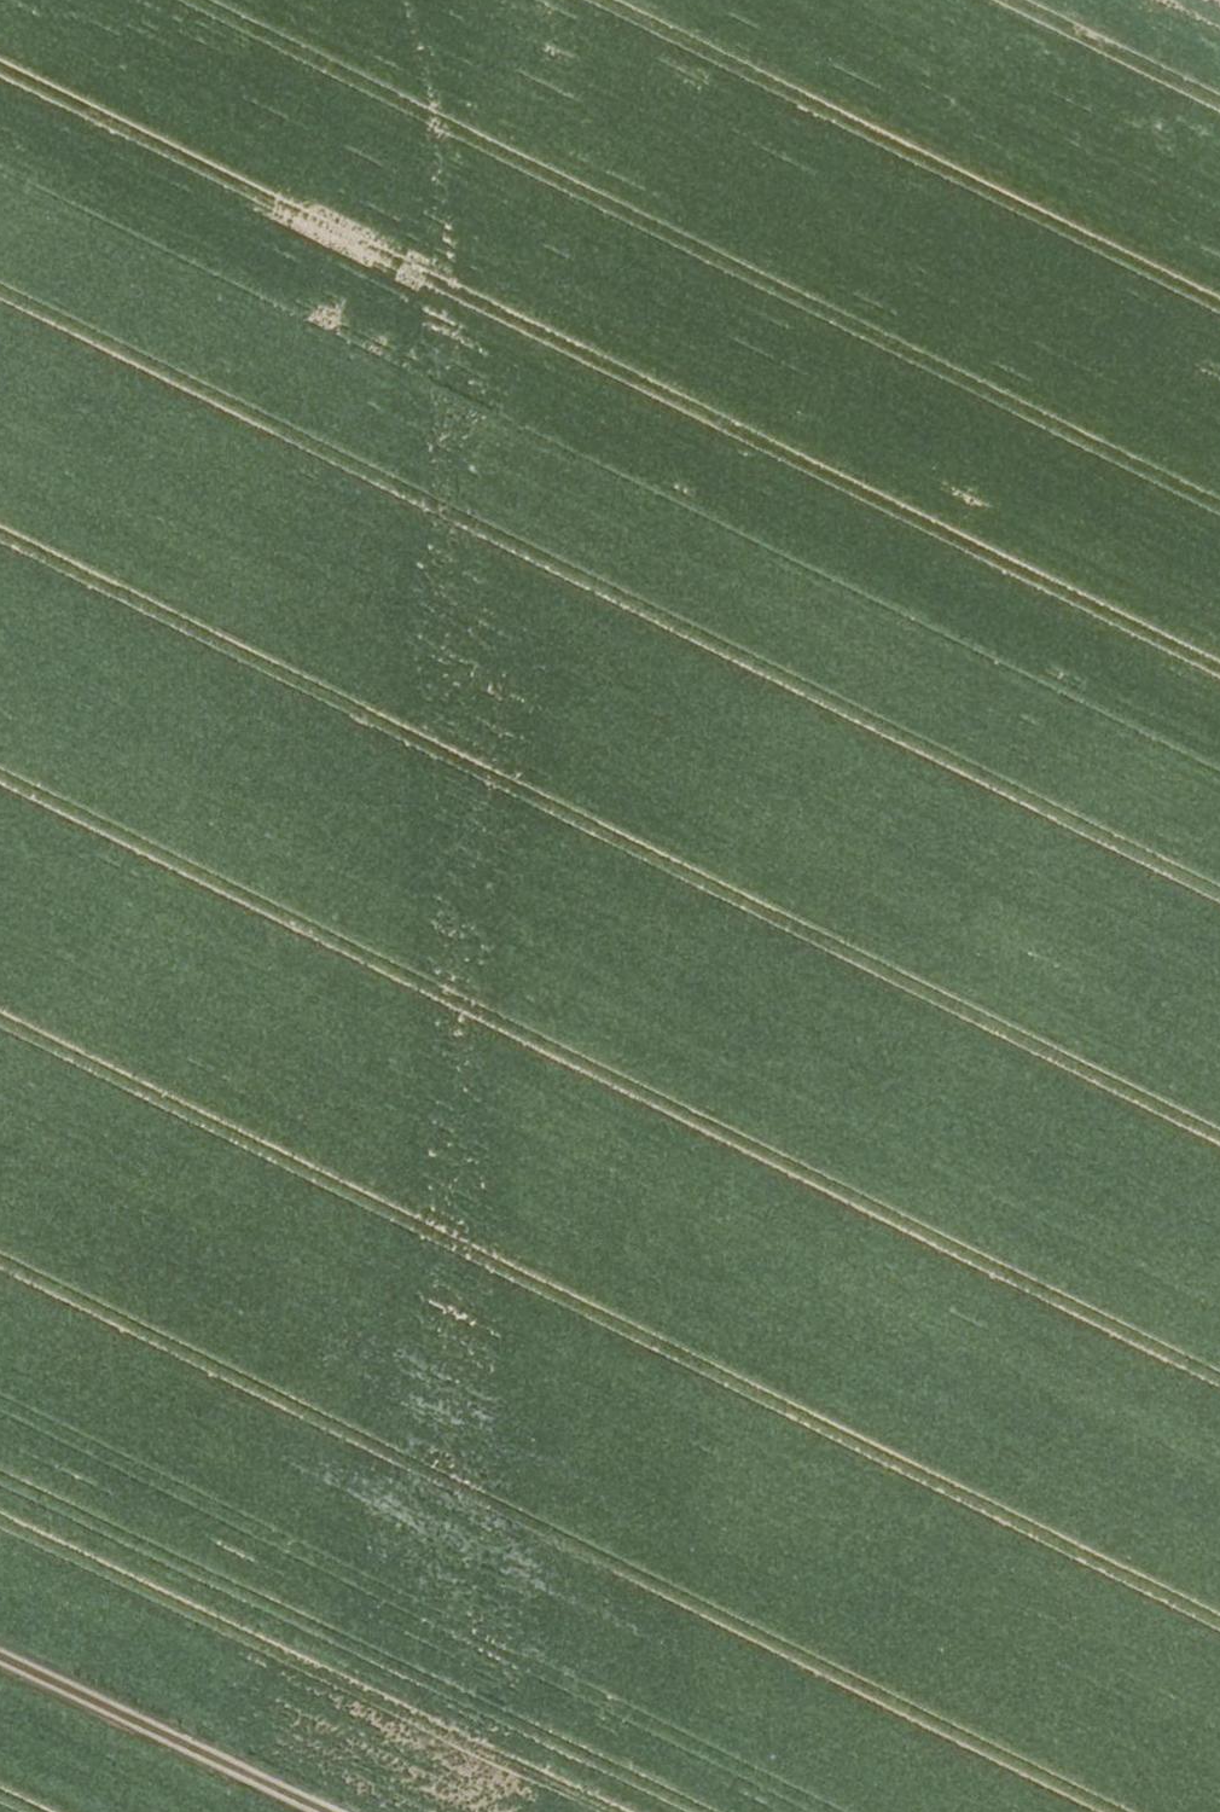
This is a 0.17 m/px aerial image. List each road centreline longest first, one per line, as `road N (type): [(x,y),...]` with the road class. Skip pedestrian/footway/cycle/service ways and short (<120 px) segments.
road 1 (track): [(0,1649),(340,1811)]

